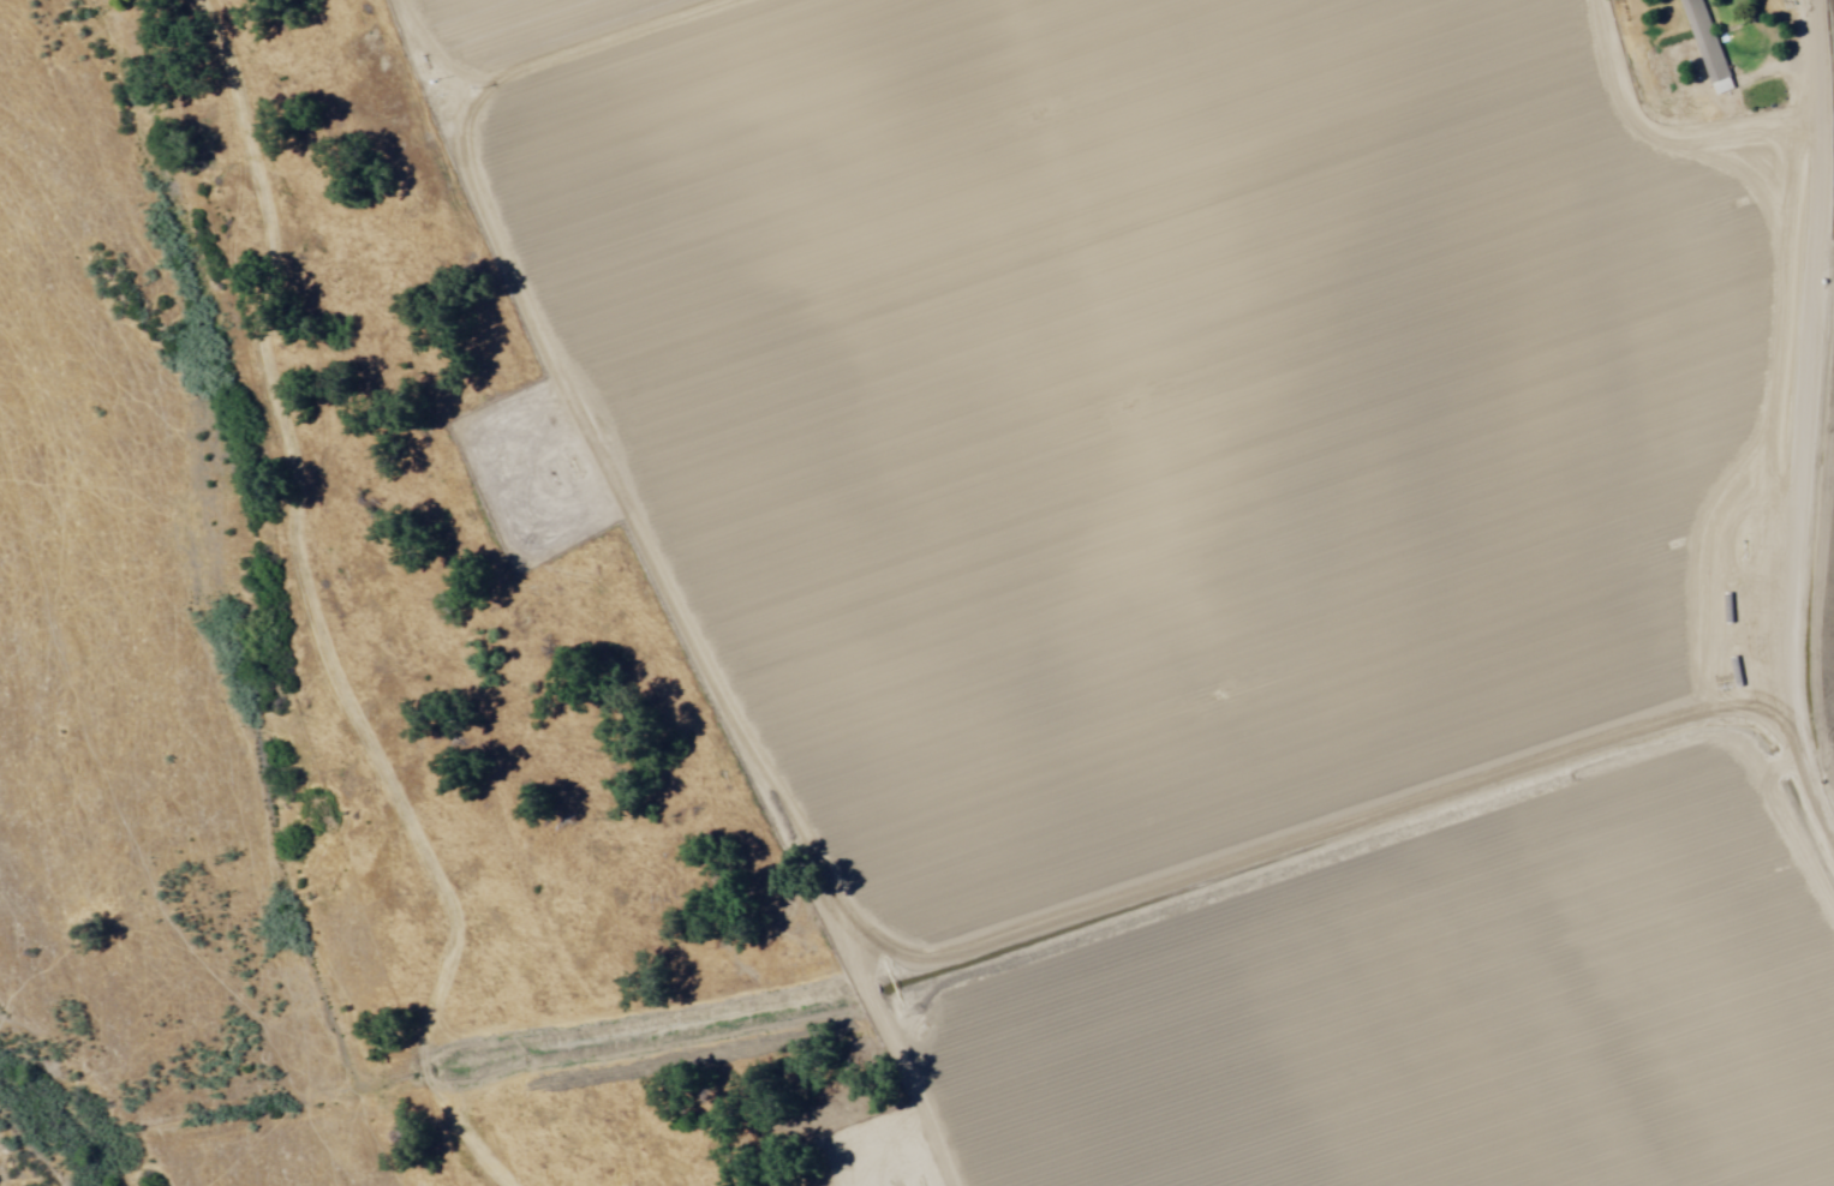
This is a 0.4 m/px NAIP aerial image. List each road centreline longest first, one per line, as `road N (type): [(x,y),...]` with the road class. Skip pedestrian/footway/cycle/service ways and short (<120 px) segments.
road 1 (residential): [(1781,735),(1762,71),(1748,0)]
road 2 (track): [(321,1185),(0,577)]
road 3 (residential): [(399,0),(432,89),(551,78),(787,0)]

